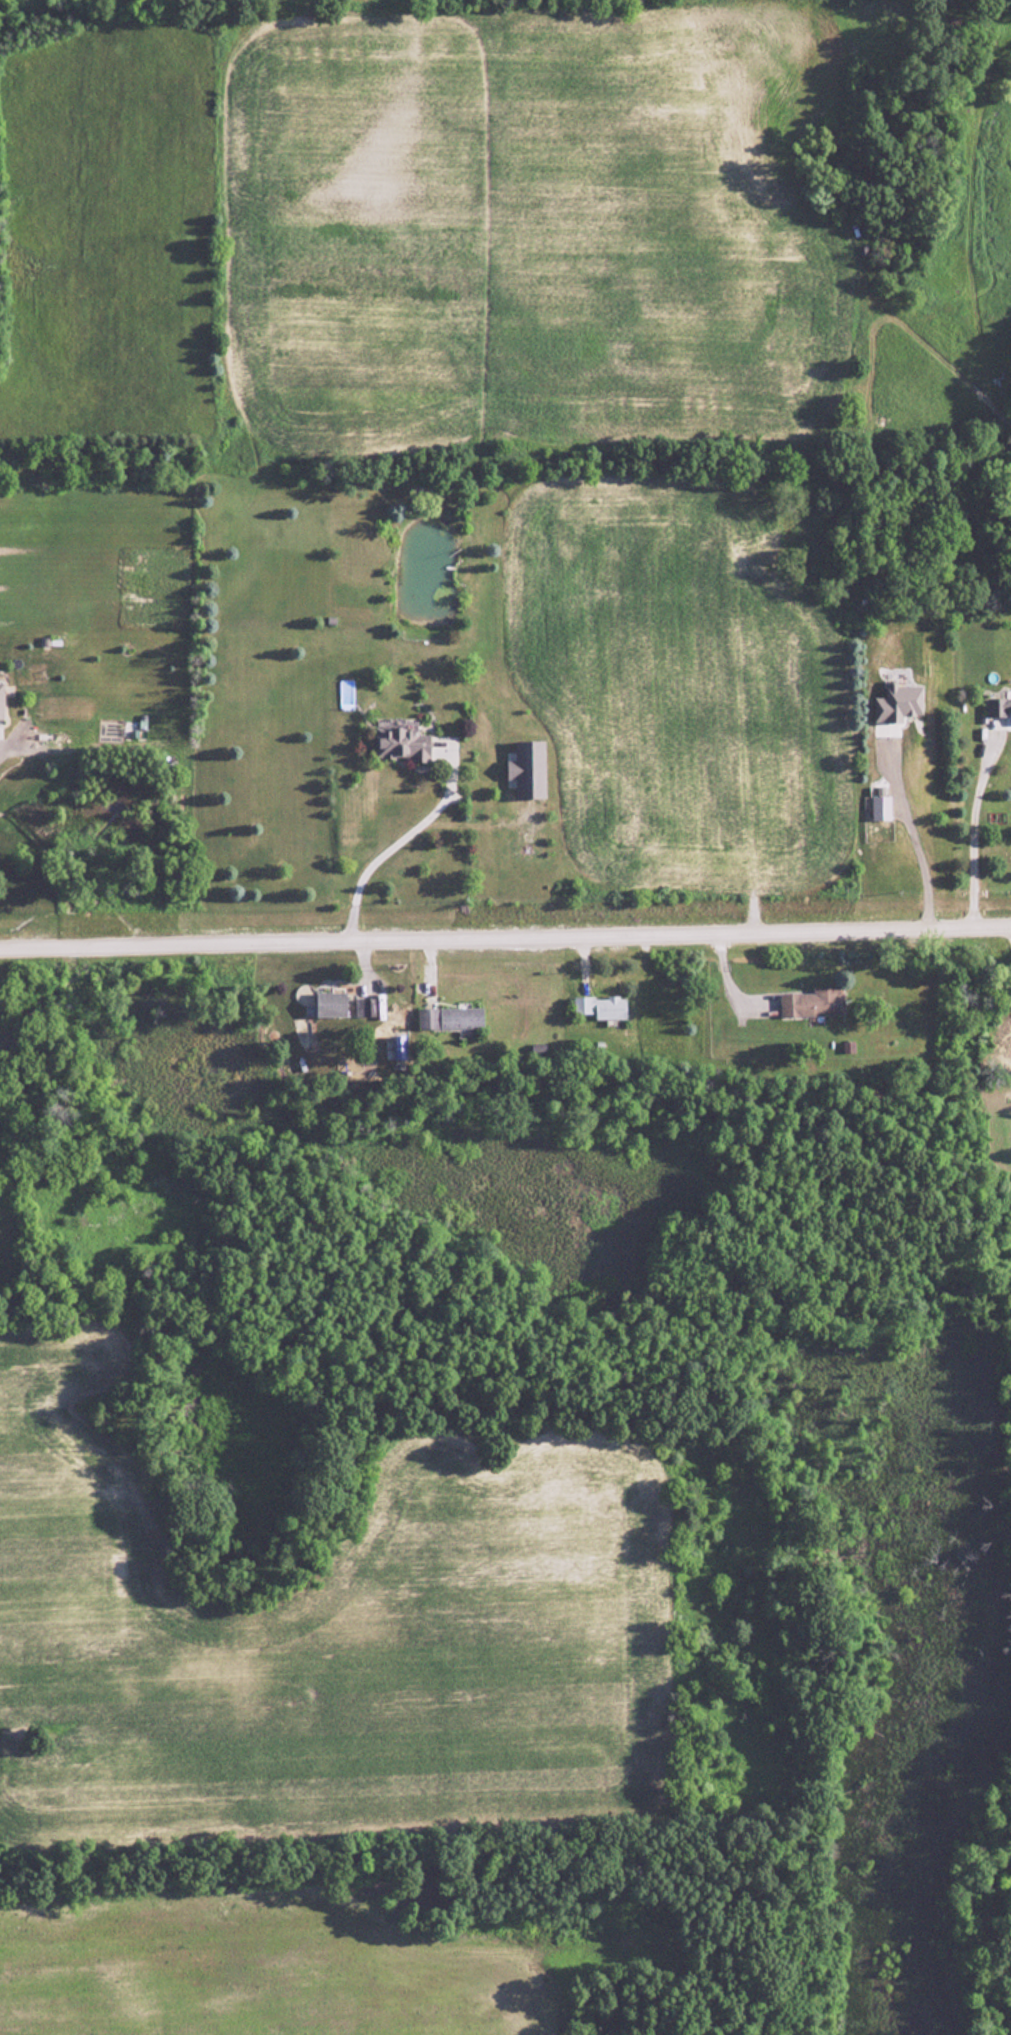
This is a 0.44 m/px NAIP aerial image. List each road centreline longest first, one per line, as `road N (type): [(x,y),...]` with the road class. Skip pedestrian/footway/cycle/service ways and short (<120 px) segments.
road 1 (residential): [(1010,923),(0,945)]

